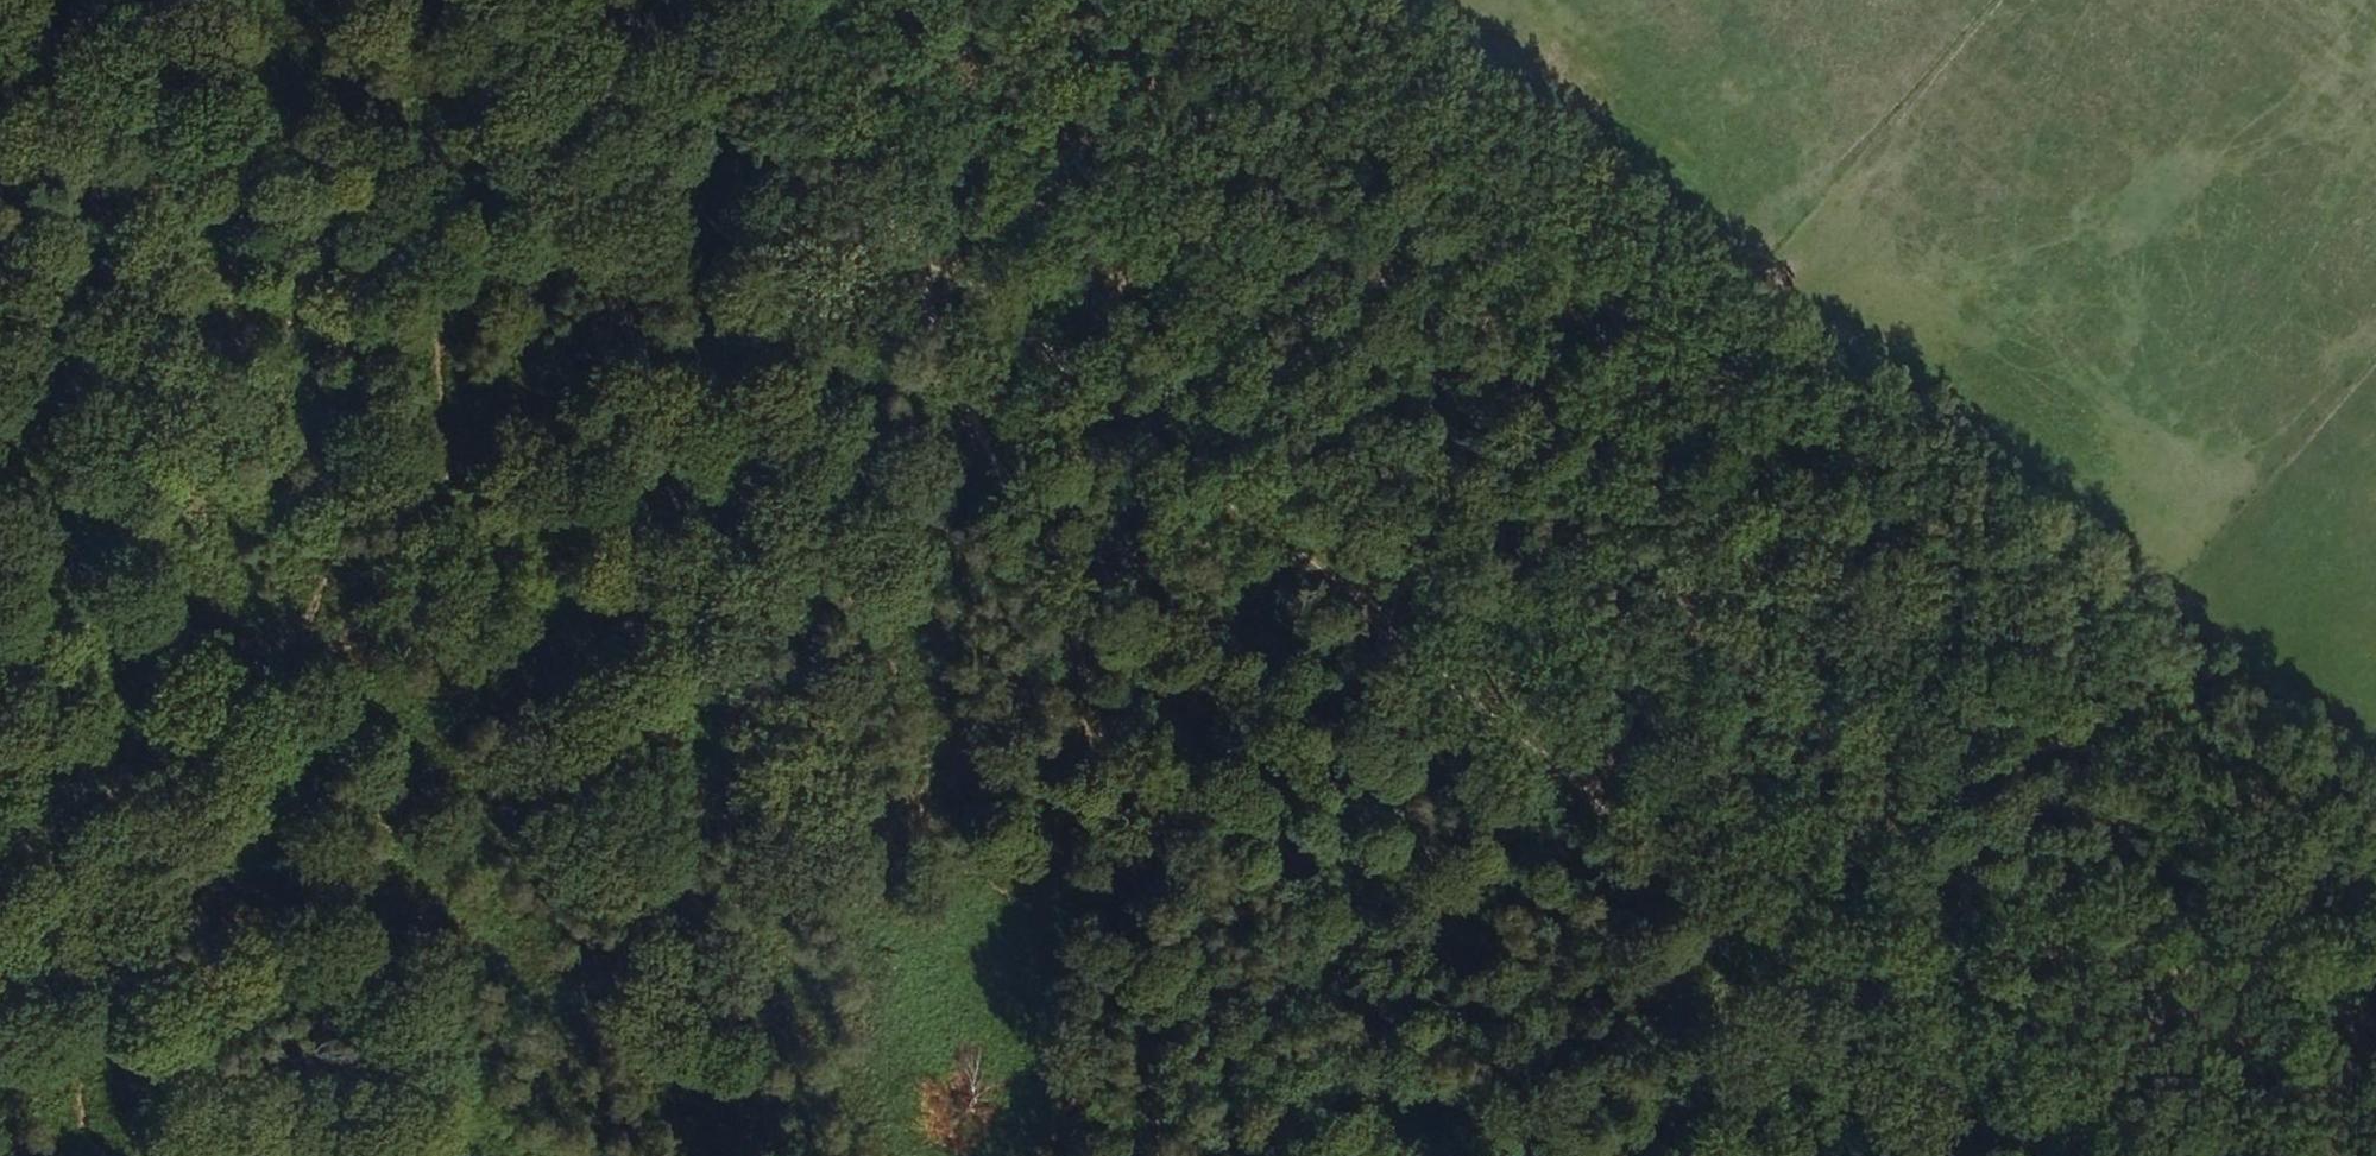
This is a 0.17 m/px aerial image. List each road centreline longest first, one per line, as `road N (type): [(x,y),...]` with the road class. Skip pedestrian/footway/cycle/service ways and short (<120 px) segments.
road 1 (track): [(772,0),(905,206),(1115,653),(1160,1155)]
road 2 (track): [(455,402),(742,255),(905,206)]
road 3 (track): [(905,206),(1049,193),(1218,0)]
road 4 (track): [(103,1155),(0,987)]

